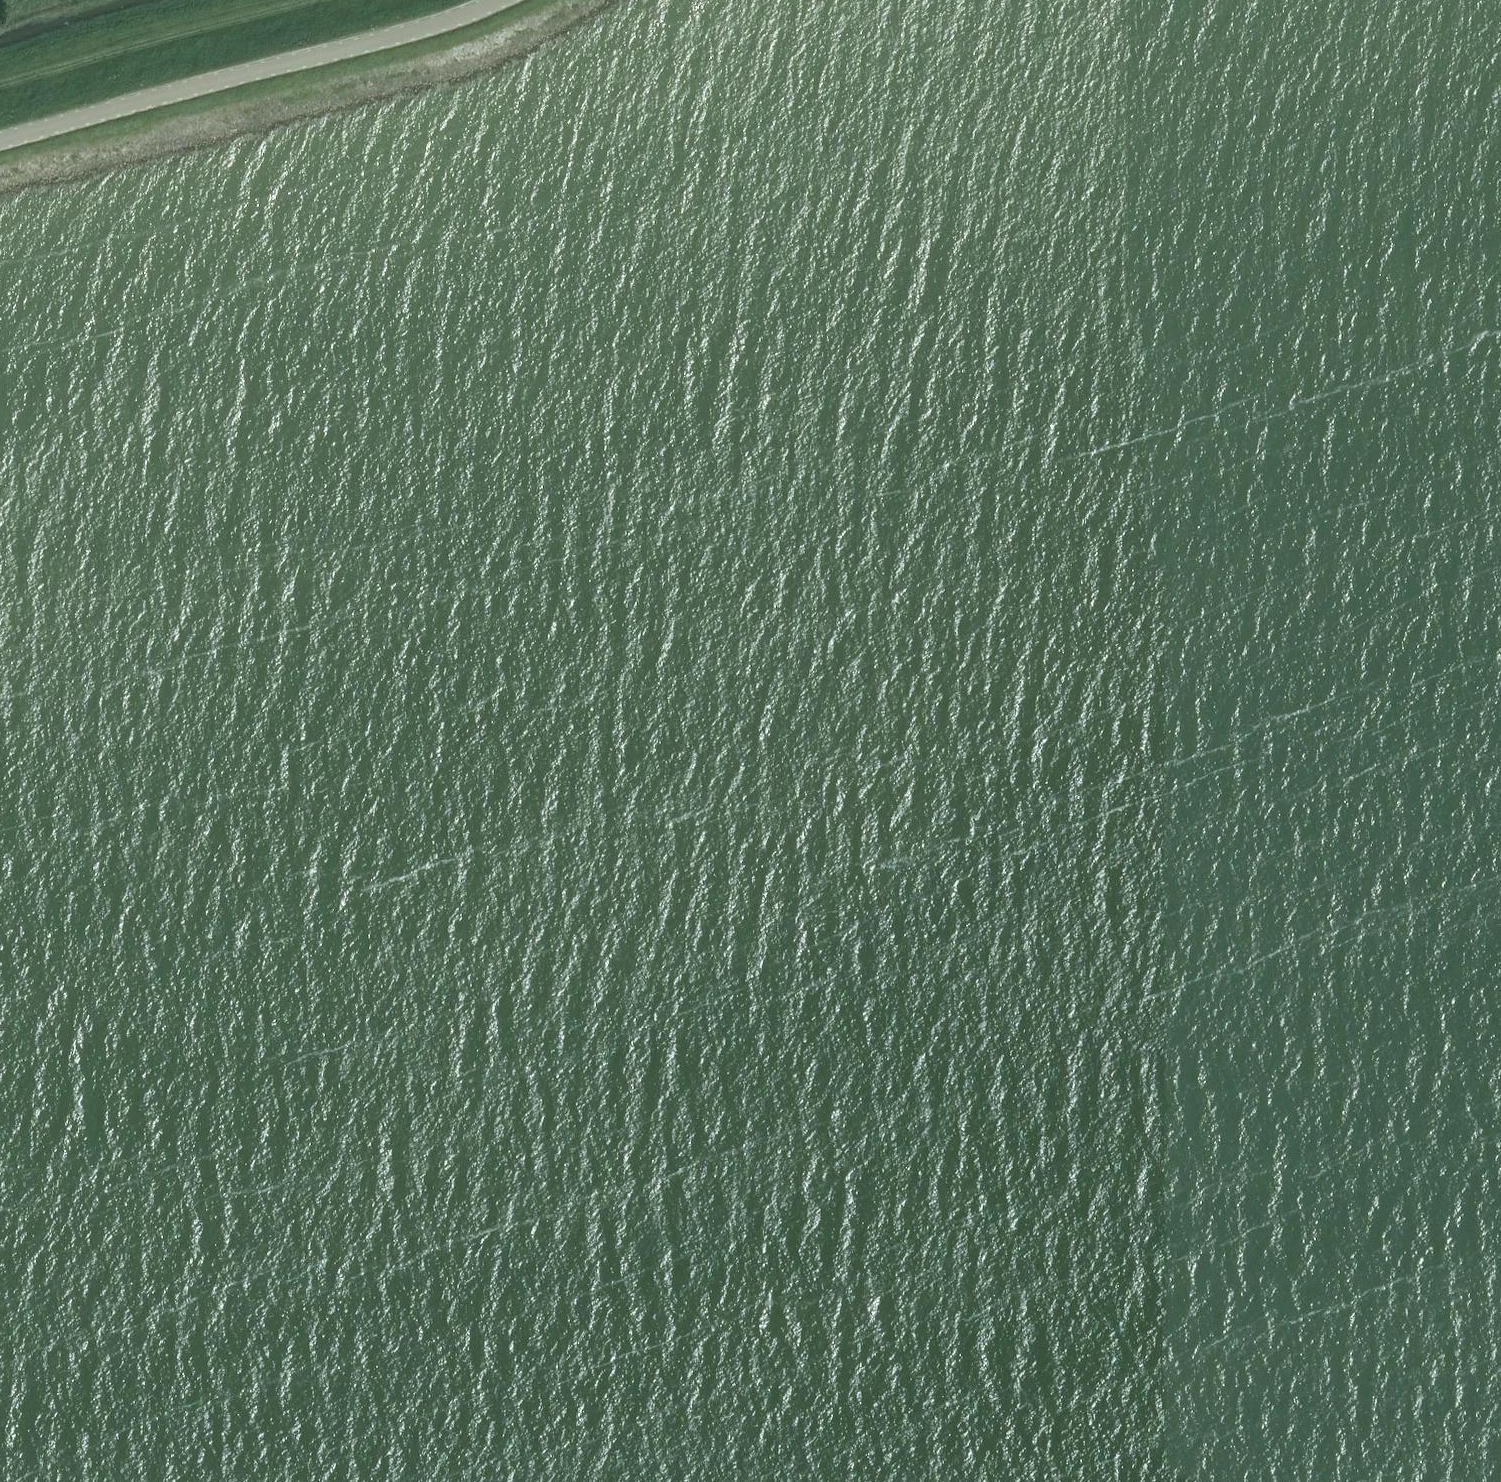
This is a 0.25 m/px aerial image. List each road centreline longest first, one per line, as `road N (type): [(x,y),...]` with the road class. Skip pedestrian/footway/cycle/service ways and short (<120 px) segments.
road 1 (tertiary): [(0,139),(497,0)]
road 2 (track): [(0,86),(305,0)]

